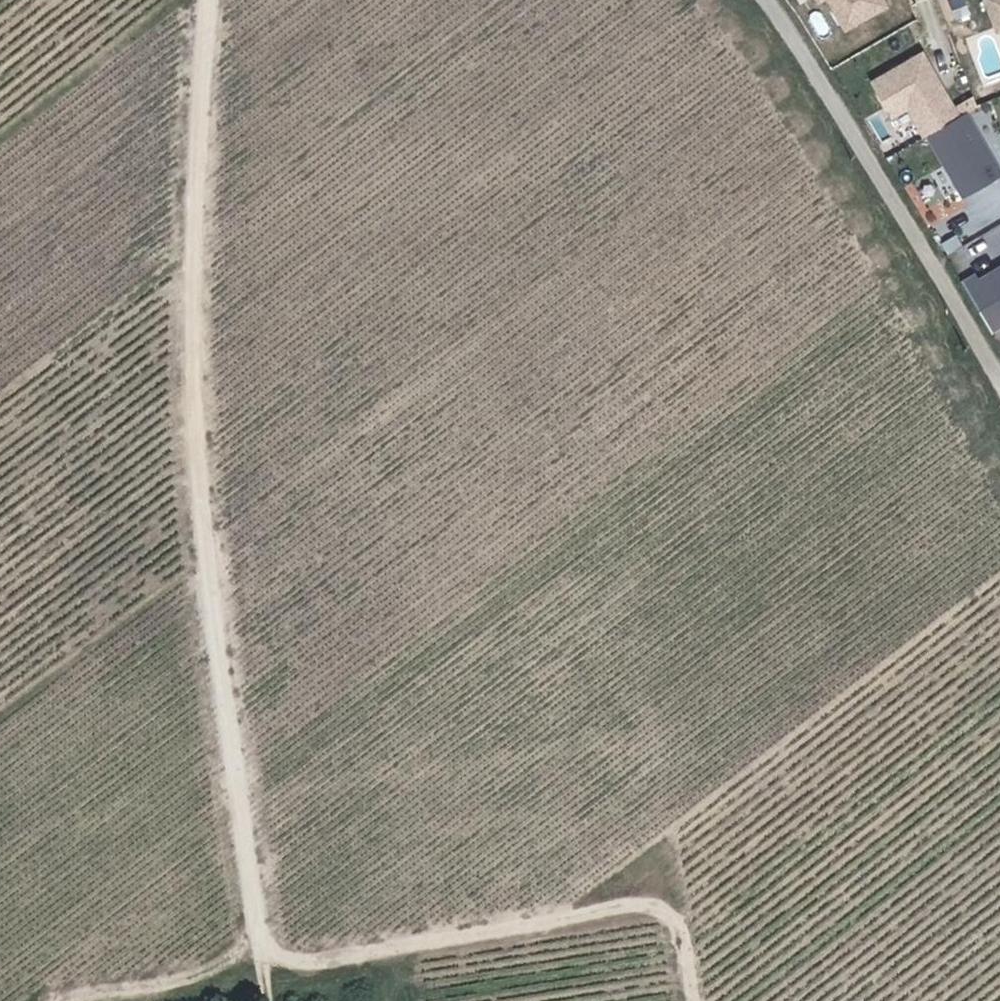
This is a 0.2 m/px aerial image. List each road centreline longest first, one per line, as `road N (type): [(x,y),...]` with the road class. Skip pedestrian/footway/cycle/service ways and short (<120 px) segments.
road 1 (track): [(783,0),(999,382)]

